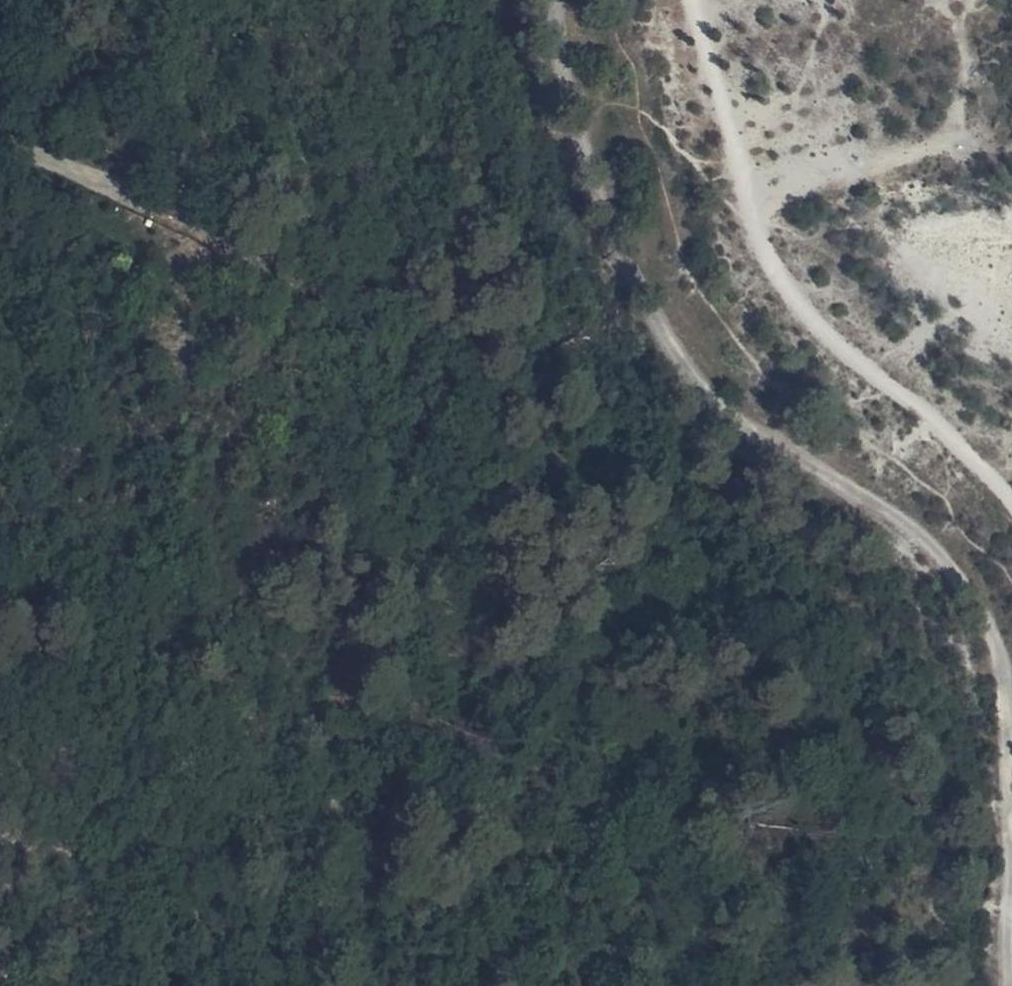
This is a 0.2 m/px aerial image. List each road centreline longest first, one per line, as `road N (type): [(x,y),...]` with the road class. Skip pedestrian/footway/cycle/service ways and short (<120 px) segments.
road 1 (track): [(554,0),(561,63),(637,299),(739,425),(922,541),(992,625),(1005,680),(1011,892)]
road 2 (track): [(1011,496),(966,447),(807,322),(749,199),(691,0)]

